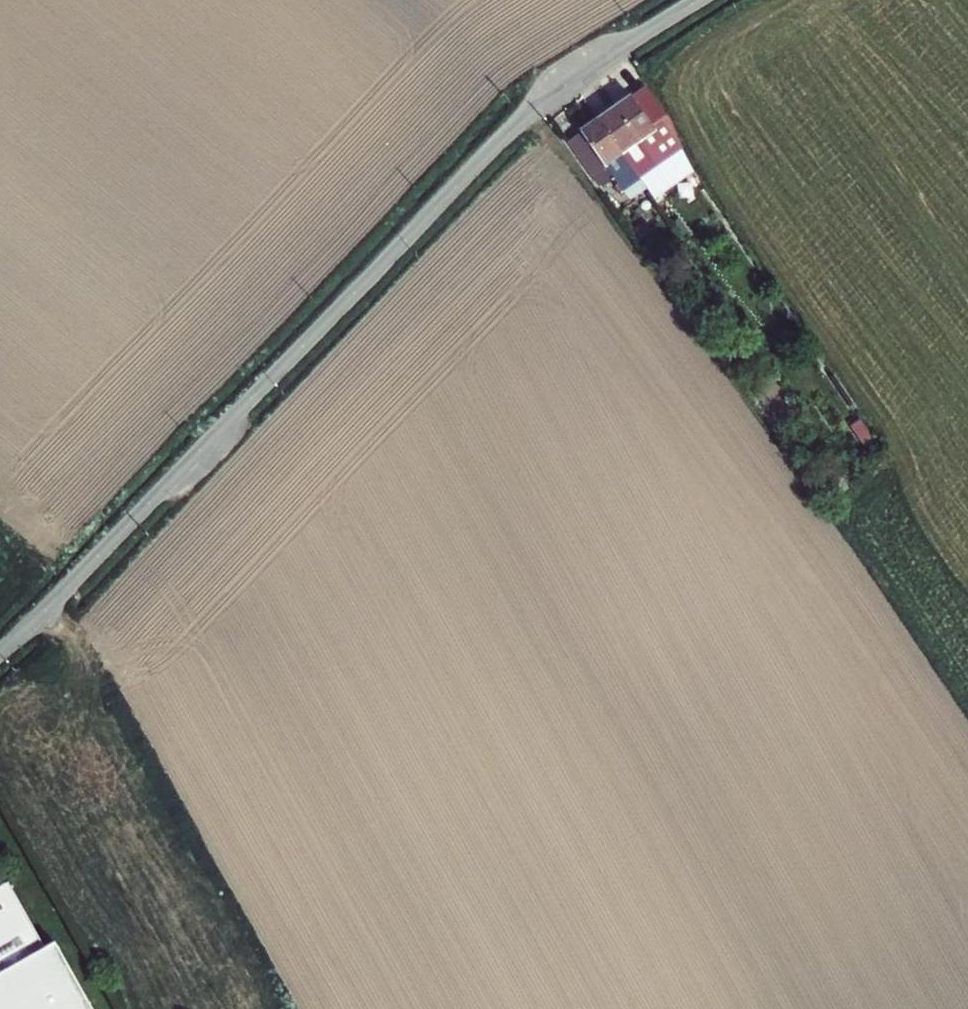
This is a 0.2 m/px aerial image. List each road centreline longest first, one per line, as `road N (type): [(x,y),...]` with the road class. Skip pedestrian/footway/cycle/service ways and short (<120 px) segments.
road 1 (unclassified): [(705,0),(593,67),(505,138),(164,495),(0,652)]

